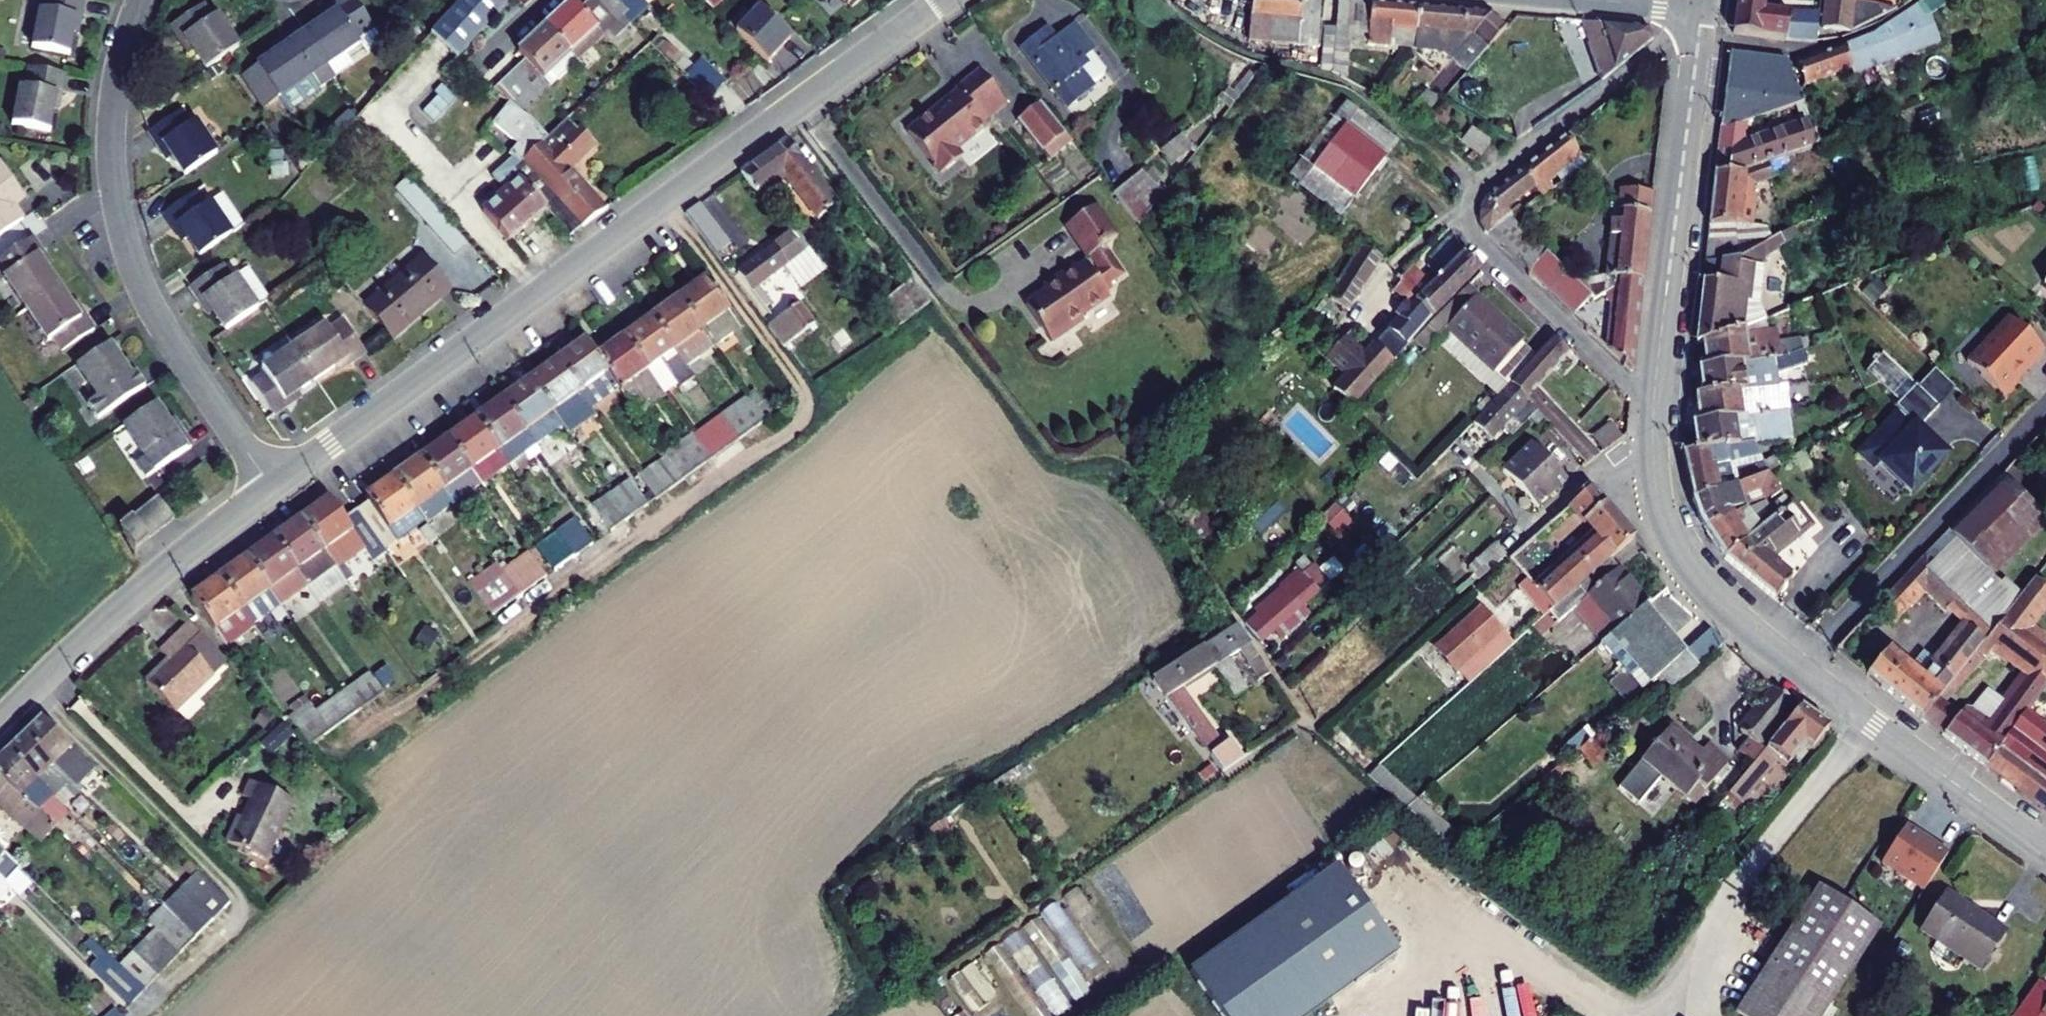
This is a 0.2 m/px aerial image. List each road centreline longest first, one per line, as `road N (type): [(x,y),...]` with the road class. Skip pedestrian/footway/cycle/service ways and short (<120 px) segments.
road 1 (unclassified): [(941,0),(271,486)]
road 2 (tertiary): [(1702,10),(1657,354),(1653,472),(1668,529),(1690,566),(1795,668)]
road 3 (residential): [(271,486),(172,344),(127,248),(112,118),(139,0)]
road 4 (track): [(1646,1015),(1865,720)]
road 5 (residential): [(2045,405),(1795,668)]
road 6 (unclassified): [(271,486),(131,596),(0,719)]
road 7 (tertiary): [(1795,668),(2019,831)]

